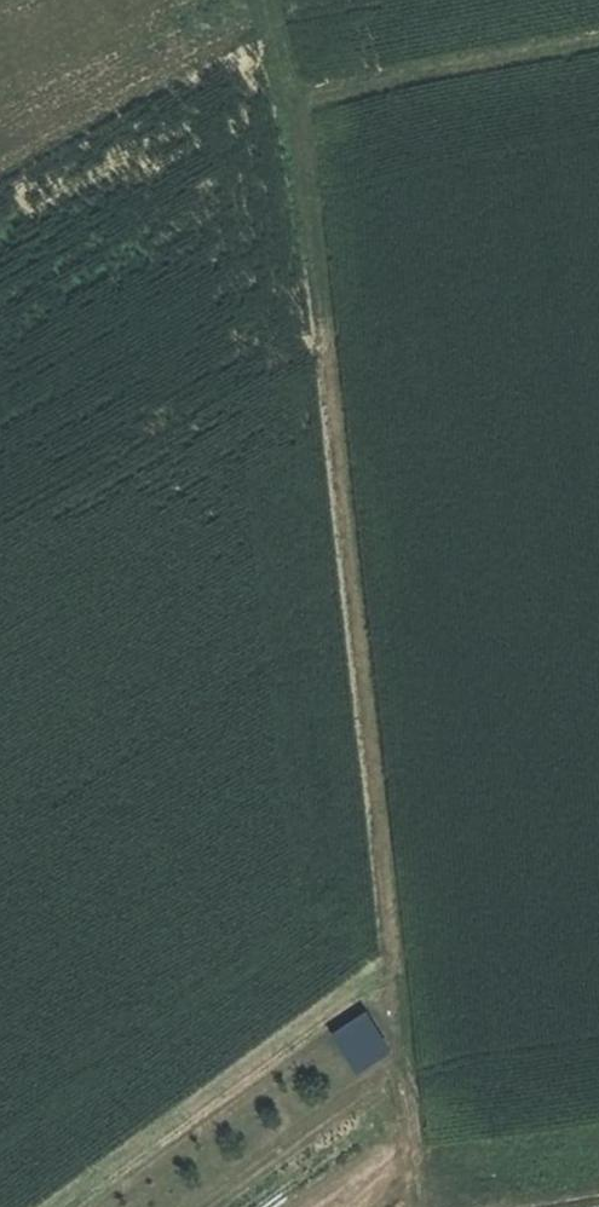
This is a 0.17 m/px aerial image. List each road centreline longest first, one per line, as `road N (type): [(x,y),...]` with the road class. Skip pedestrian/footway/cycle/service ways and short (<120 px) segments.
road 1 (track): [(426,1206),(300,98)]
road 2 (track): [(598,44),(300,98)]

